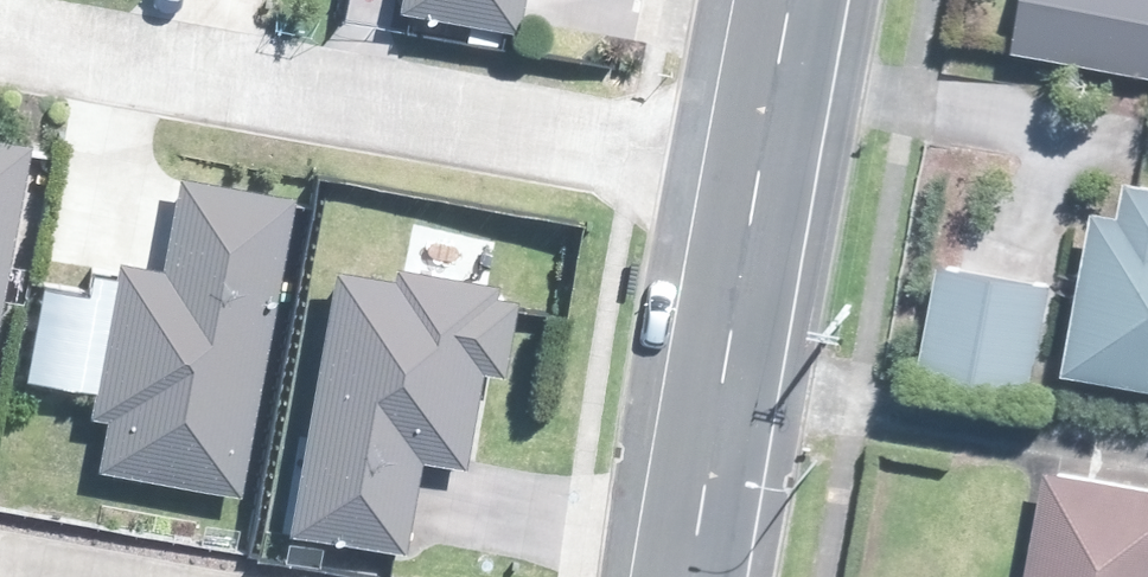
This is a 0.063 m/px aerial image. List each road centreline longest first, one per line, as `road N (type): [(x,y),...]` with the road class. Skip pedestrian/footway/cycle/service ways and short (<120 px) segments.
road 1 (residential): [(0,49),(761,189)]
road 2 (unclassified): [(761,189),(697,576)]
road 3 (unclassified): [(793,0),(761,189)]

